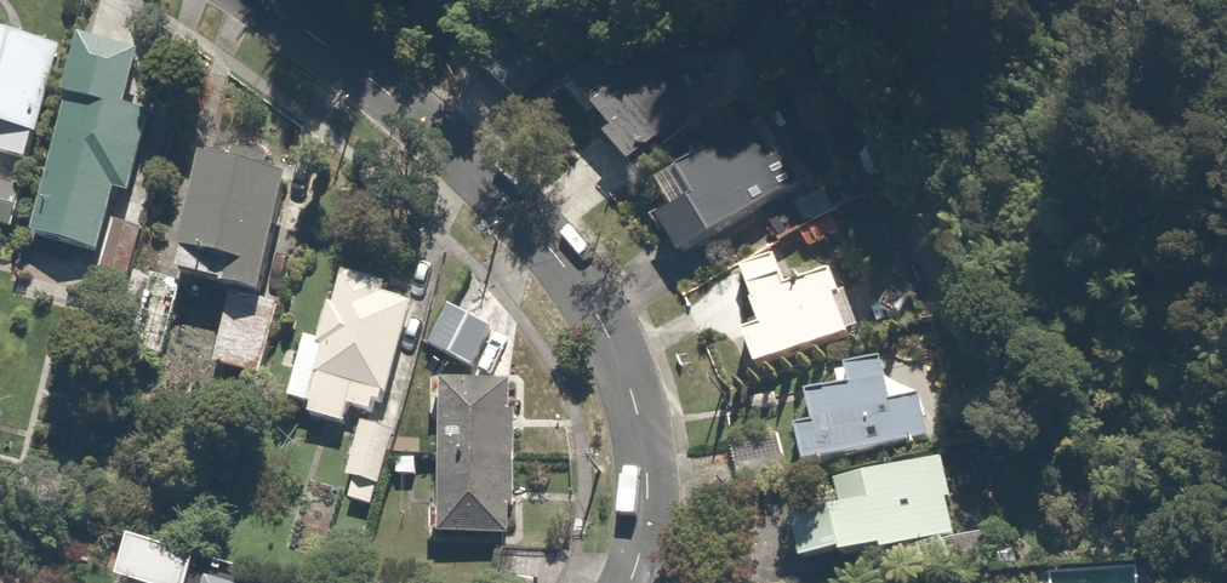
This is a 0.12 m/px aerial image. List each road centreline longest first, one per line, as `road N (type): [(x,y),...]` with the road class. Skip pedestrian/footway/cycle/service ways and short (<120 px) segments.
road 1 (residential): [(630,582),(647,528),(647,489),(636,407),(602,323),(557,258),(440,136),(260,0)]

